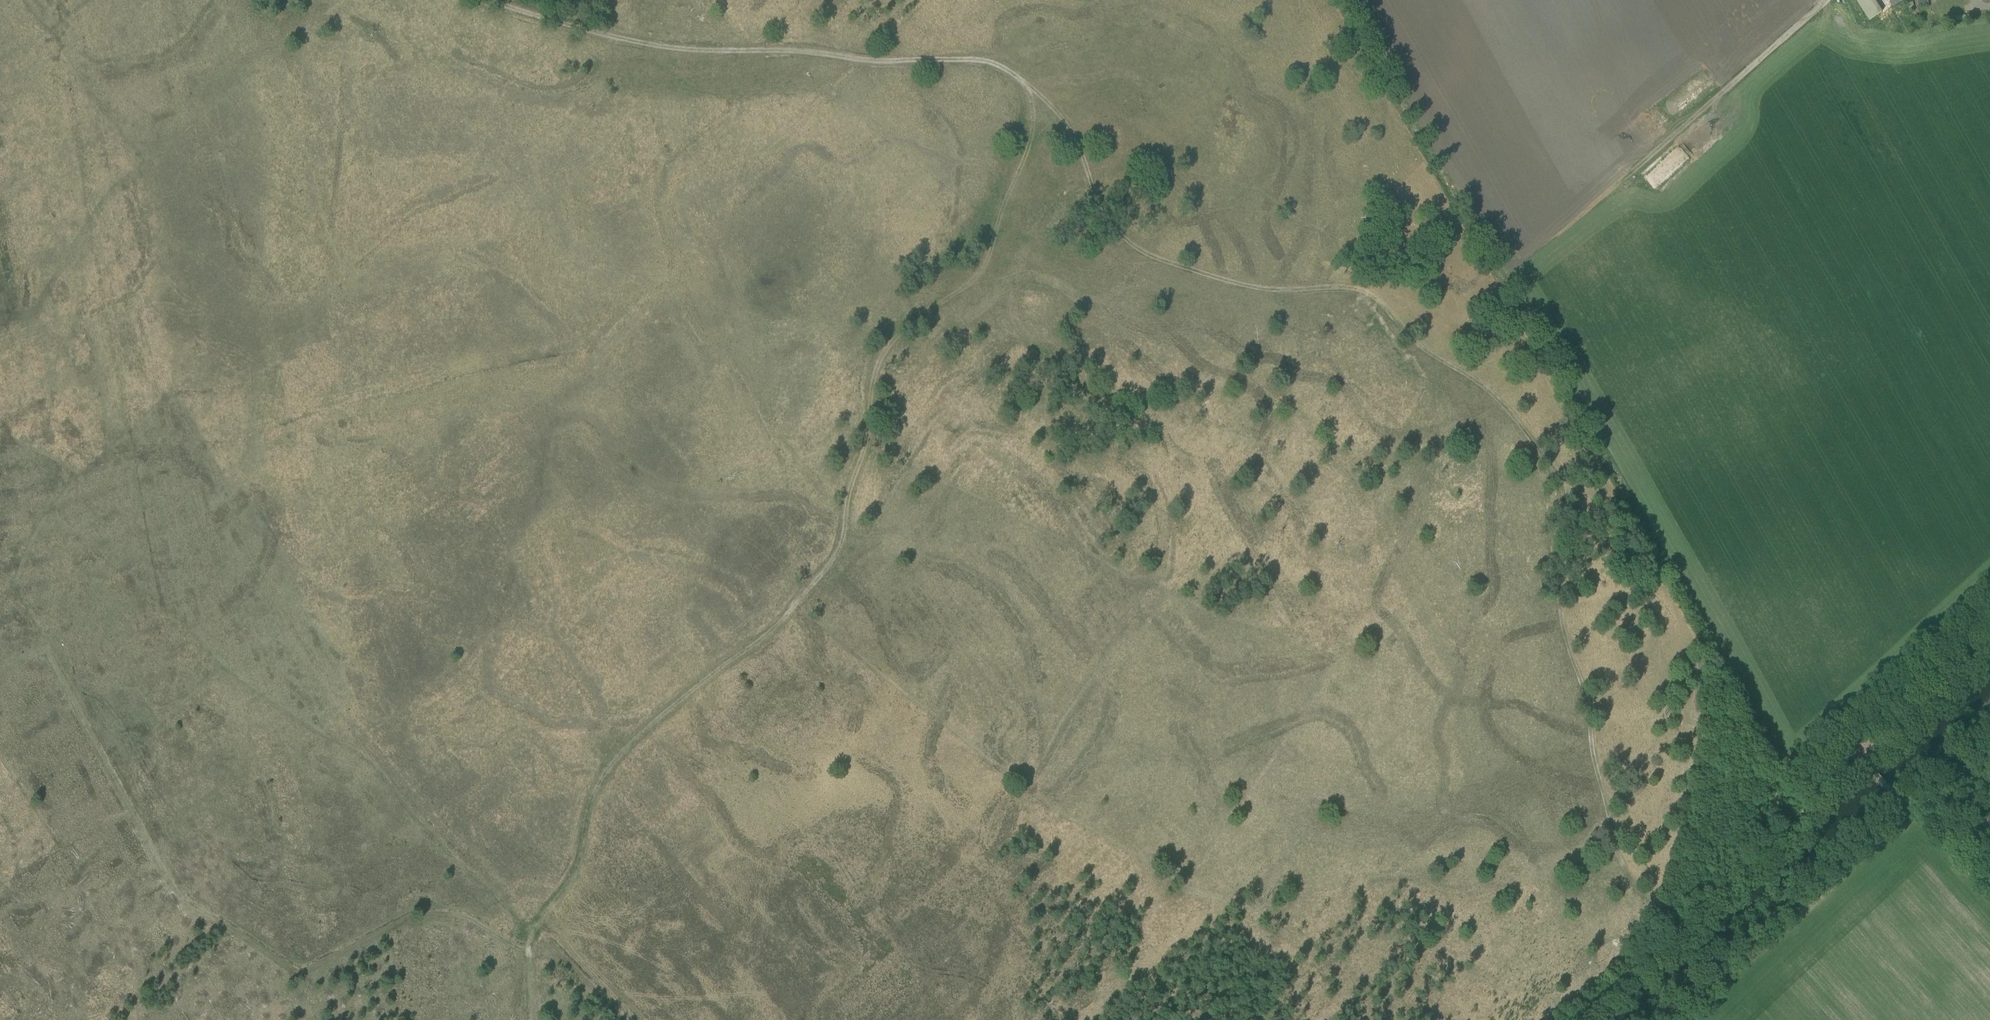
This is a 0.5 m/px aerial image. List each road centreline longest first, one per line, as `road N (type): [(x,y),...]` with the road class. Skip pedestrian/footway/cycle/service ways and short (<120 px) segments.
road 1 (track): [(1578,1019),(1872,752)]
road 2 (unclassified): [(1872,752),(1989,645)]

